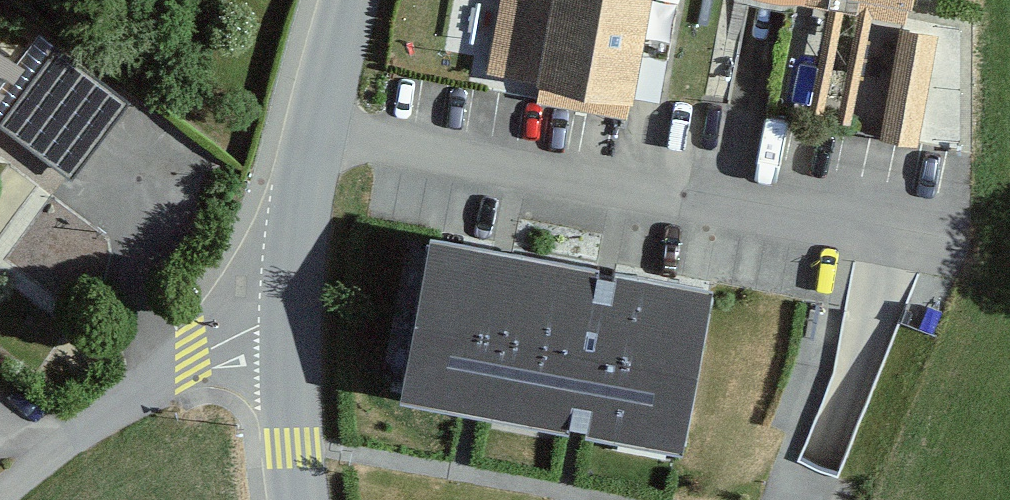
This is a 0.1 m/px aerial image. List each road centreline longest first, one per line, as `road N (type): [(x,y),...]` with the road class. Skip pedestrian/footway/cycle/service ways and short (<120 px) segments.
road 1 (residential): [(291,311),(195,354),(0,497)]
road 2 (tertiary): [(291,311),(301,196),(355,0)]
road 3 (tertiary): [(295,499),(291,311)]

